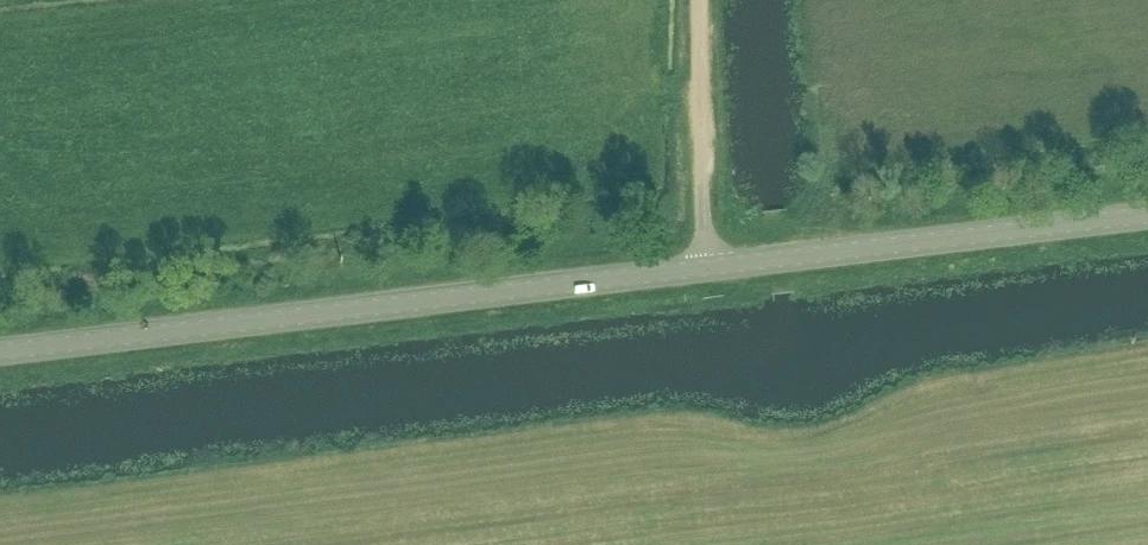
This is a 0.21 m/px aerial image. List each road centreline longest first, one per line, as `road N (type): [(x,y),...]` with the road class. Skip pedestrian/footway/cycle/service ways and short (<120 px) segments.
road 1 (tertiary): [(0,357),(1147,215)]
road 2 (track): [(708,269),(697,0)]

